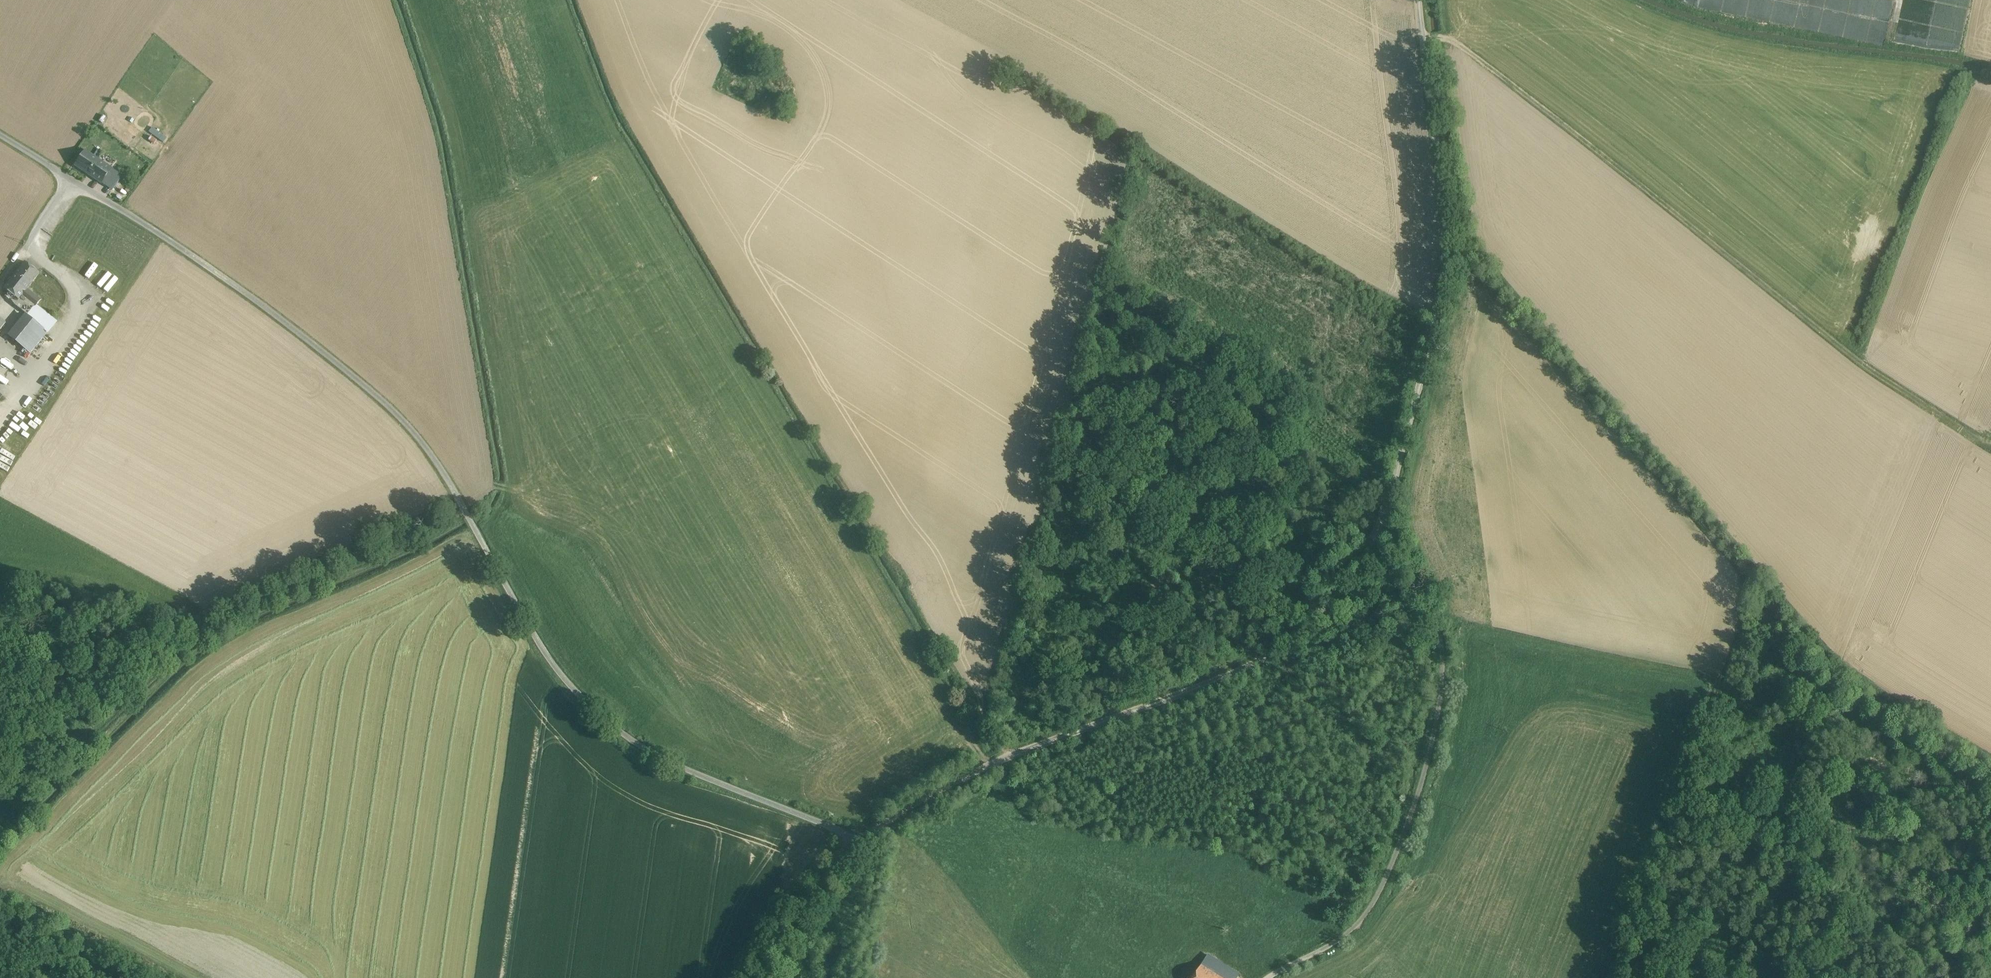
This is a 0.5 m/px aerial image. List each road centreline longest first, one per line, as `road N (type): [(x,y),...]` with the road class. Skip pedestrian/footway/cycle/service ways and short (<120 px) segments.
road 1 (unclassified): [(862,840),(987,766),(1239,672),(1276,651),(1349,572),(1387,503),(1435,346),(1449,262),(1420,0)]
road 2 (unclassified): [(862,840),(668,761),(627,736),(551,659),(443,472),(392,409),(186,252),(0,135)]
road 3 (track): [(1422,37),(1447,37),(1529,93),(1851,351),(1990,441)]
road 4 (unclassified): [(759,977),(793,916),(862,840)]

